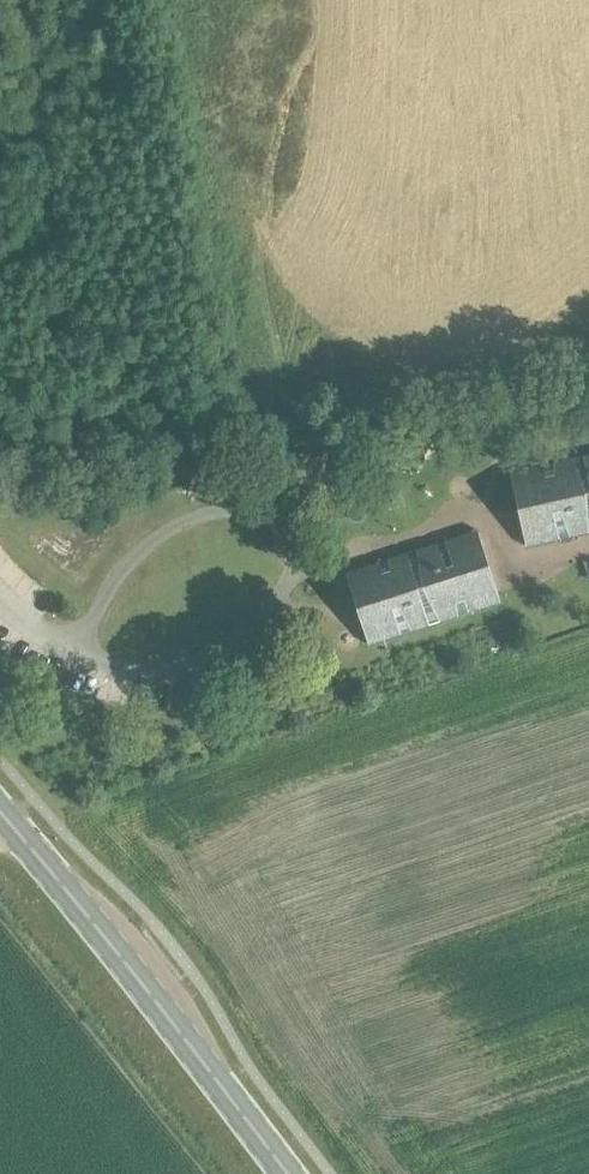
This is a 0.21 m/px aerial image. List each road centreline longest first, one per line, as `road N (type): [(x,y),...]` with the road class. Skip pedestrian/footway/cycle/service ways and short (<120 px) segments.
road 1 (primary): [(289,1173),(124,957),(0,813)]

